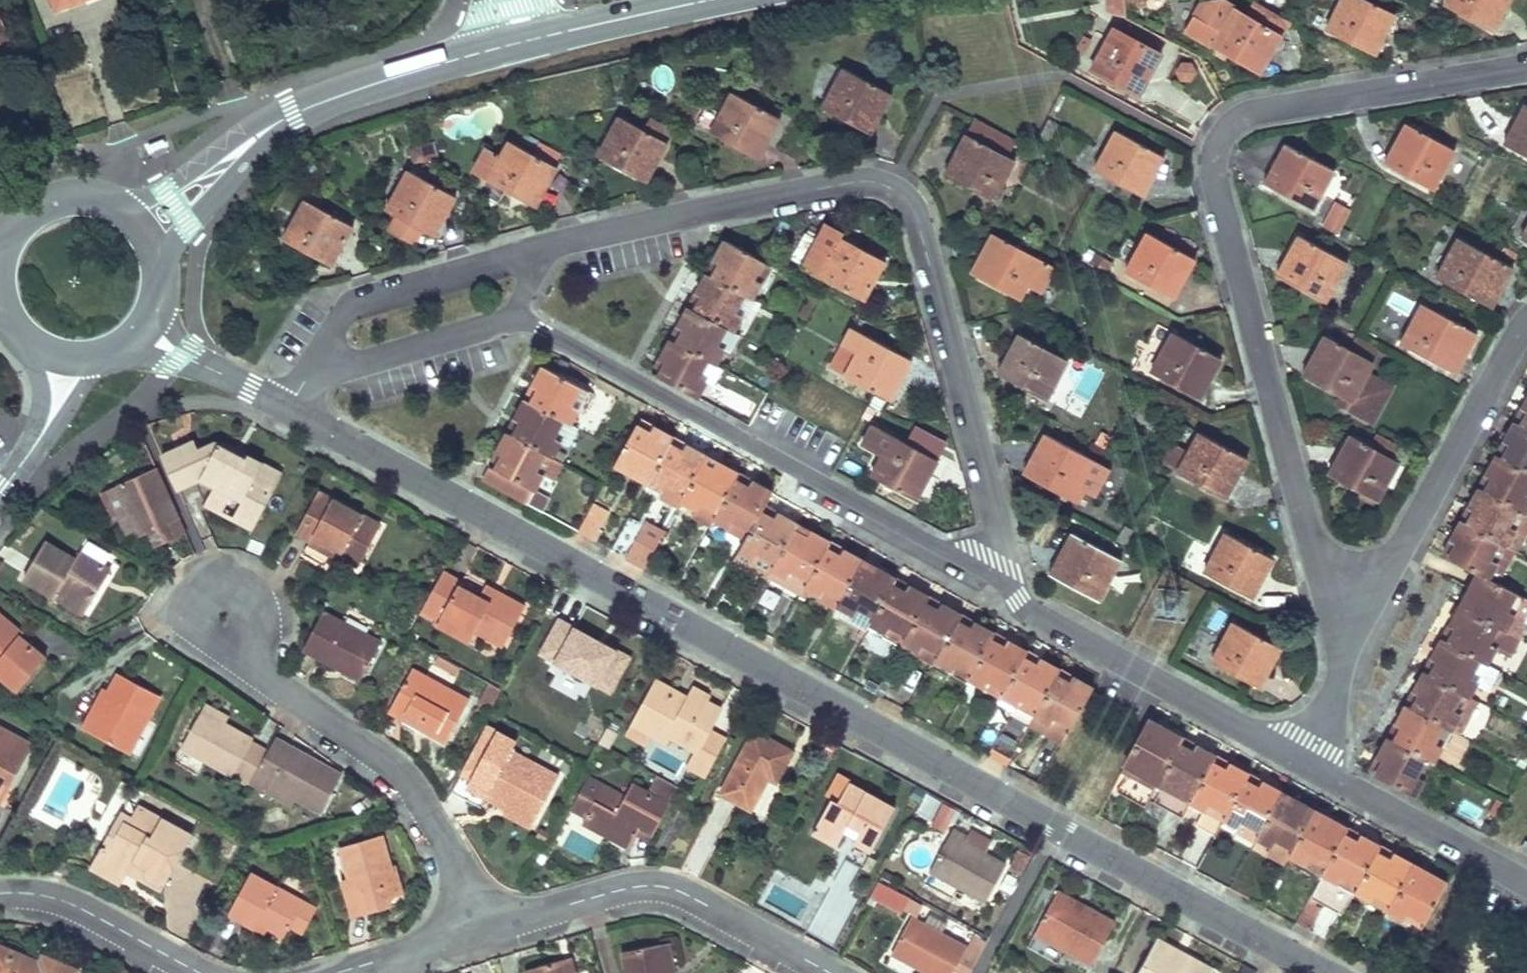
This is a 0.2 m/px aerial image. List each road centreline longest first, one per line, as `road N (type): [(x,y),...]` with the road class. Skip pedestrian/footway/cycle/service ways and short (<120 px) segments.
road 1 (residential): [(290,410),(1322,972)]
road 2 (residential): [(1344,622),(1325,582),(1215,178),(1221,129),(1254,111),(1526,67)]
road 3 (residential): [(998,580),(1001,563),(917,223),(895,191),(849,182),(538,249)]
road 4 (residential): [(517,318),(998,580)]
road 5 (residential): [(482,924),(451,843),(407,774),(271,675),(225,618)]
road 6 (residential): [(482,924),(625,889),(666,888),(828,972)]
road 7 (residential): [(998,580),(1034,615),(1307,765)]
road 8 (residential): [(1526,324),(1371,591),(1344,622)]
road 9 (residential): [(538,249),(358,302),(305,381)]
road 10 (residential): [(1307,765),(1526,884)]
road 11 (residential): [(517,318),(305,381)]
road 12 (residential): [(199,972),(49,896),(0,892)]
road 13 (primary): [(294,114),(494,48)]
road 14 (primary): [(294,114),(258,127),(163,192),(113,207)]
road 15 (primary): [(154,252),(294,114)]
road 16 (primary): [(553,34),(704,0)]
road 17 (residential): [(1307,765),(1335,686),(1344,622)]
road 18 (primary): [(113,207),(82,199),(48,206),(20,226),(4,256)]
road 19 (residential): [(26,461),(103,353)]
road 20 (residential): [(36,344),(43,386),(26,461)]

